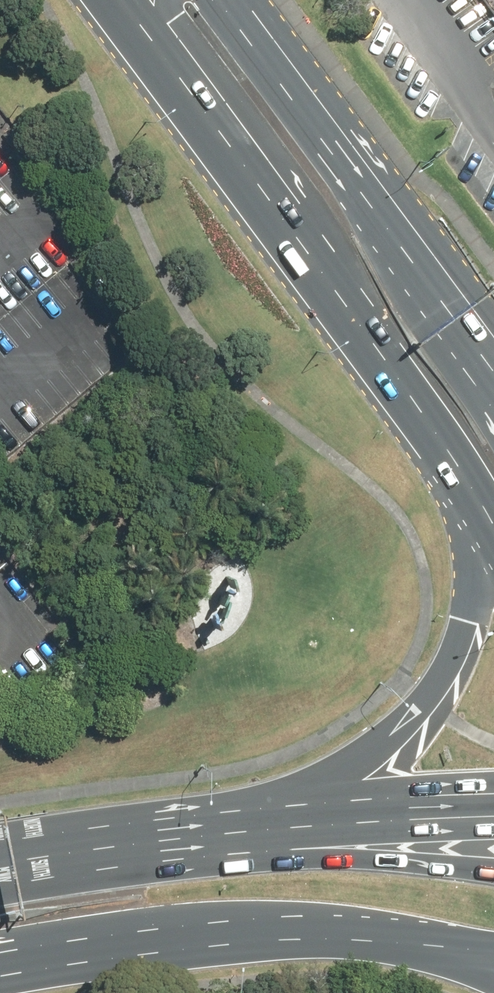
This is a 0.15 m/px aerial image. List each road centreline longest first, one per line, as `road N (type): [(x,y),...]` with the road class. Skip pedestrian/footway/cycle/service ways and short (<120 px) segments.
road 1 (primary): [(438,427),(112,0)]
road 2 (primary): [(269,830),(378,756),(428,702),(450,662),(471,575),(468,532),(438,427)]
road 3 (primary): [(222,0),(493,387)]
road 4 (primary): [(424,945),(292,936),(0,974)]
road 5 (primary): [(0,860),(269,830)]
road 6 (primary): [(269,830),(493,816)]

